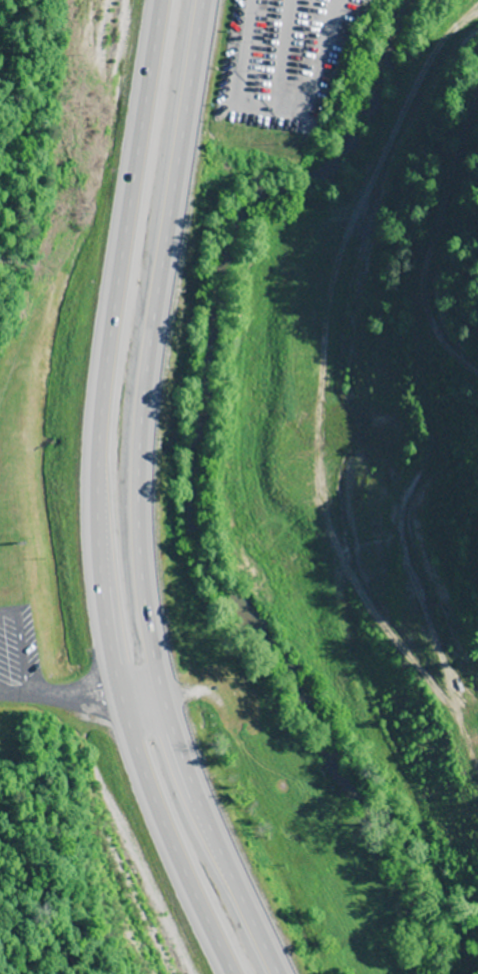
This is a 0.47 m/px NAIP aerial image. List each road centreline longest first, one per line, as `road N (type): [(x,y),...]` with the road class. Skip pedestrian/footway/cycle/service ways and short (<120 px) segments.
road 1 (trunk): [(158,0),(100,380),(93,487),(99,595),(130,737),(189,879),(242,973)]
road 2 (trunk): [(272,973),(176,755),(149,654),(136,550),(148,341),(202,0)]

